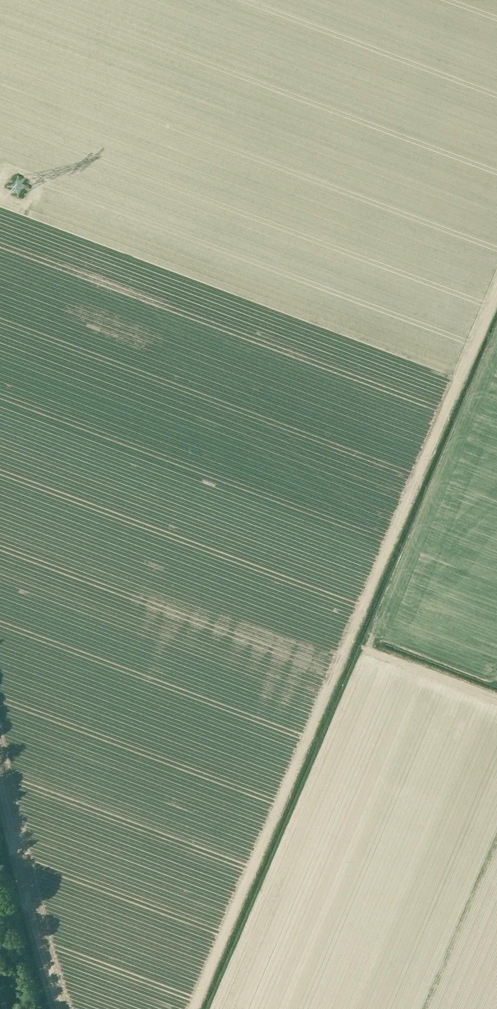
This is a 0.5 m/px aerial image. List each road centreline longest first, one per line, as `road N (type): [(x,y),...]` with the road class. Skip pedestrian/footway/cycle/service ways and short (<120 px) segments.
road 1 (track): [(0,783),(60,1008)]

